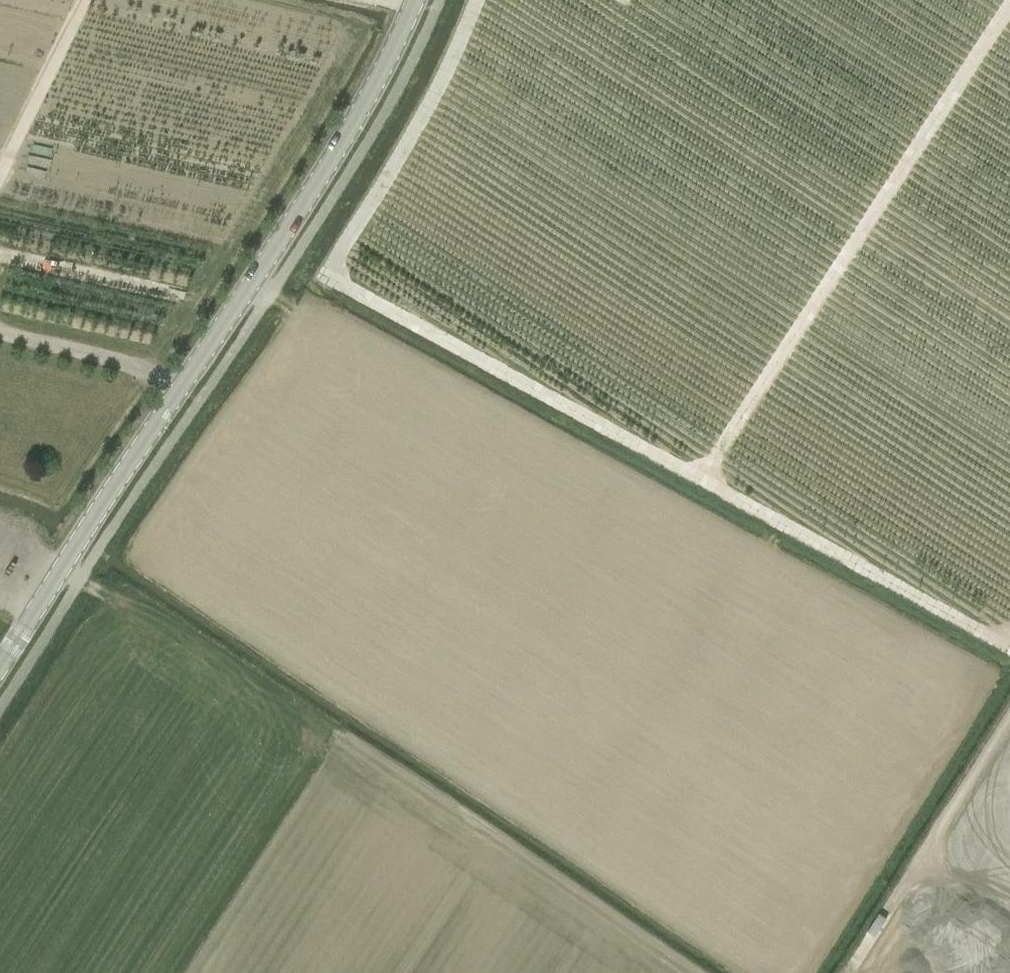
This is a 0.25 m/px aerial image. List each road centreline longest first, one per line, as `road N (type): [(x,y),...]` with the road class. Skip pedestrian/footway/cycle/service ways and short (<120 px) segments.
road 1 (tertiary): [(0,661),(355,124),(415,0)]

